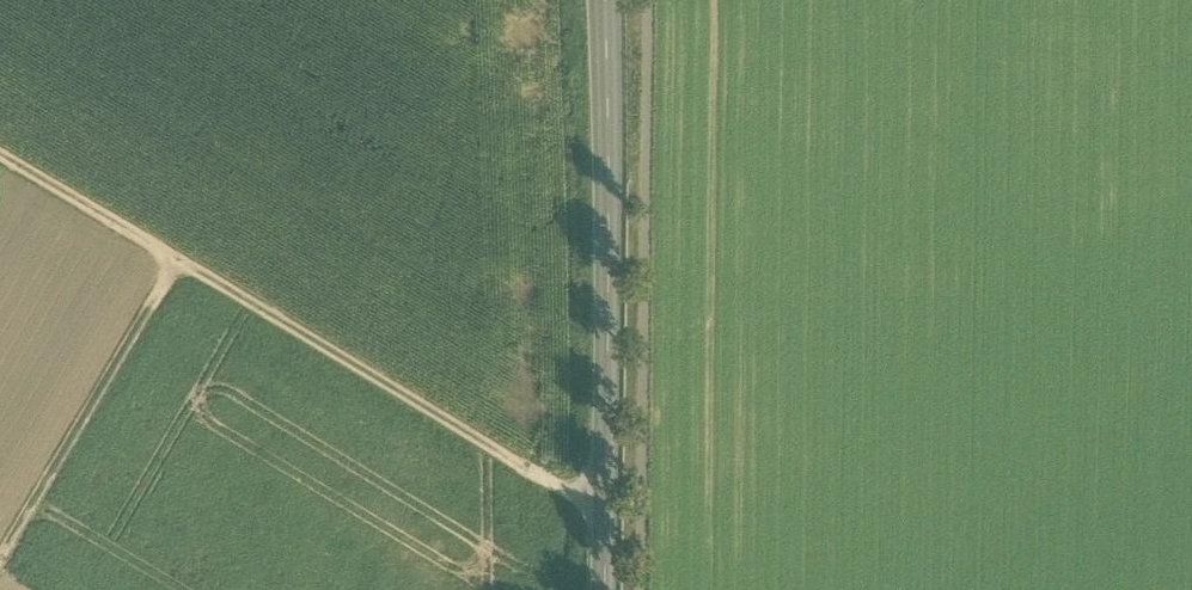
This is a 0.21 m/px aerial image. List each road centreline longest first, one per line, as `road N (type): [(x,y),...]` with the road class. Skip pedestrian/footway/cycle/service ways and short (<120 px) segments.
road 1 (track): [(0,156),(641,526)]
road 2 (primary): [(604,589),(610,350),(603,0)]
road 3 (track): [(177,261),(0,559)]

